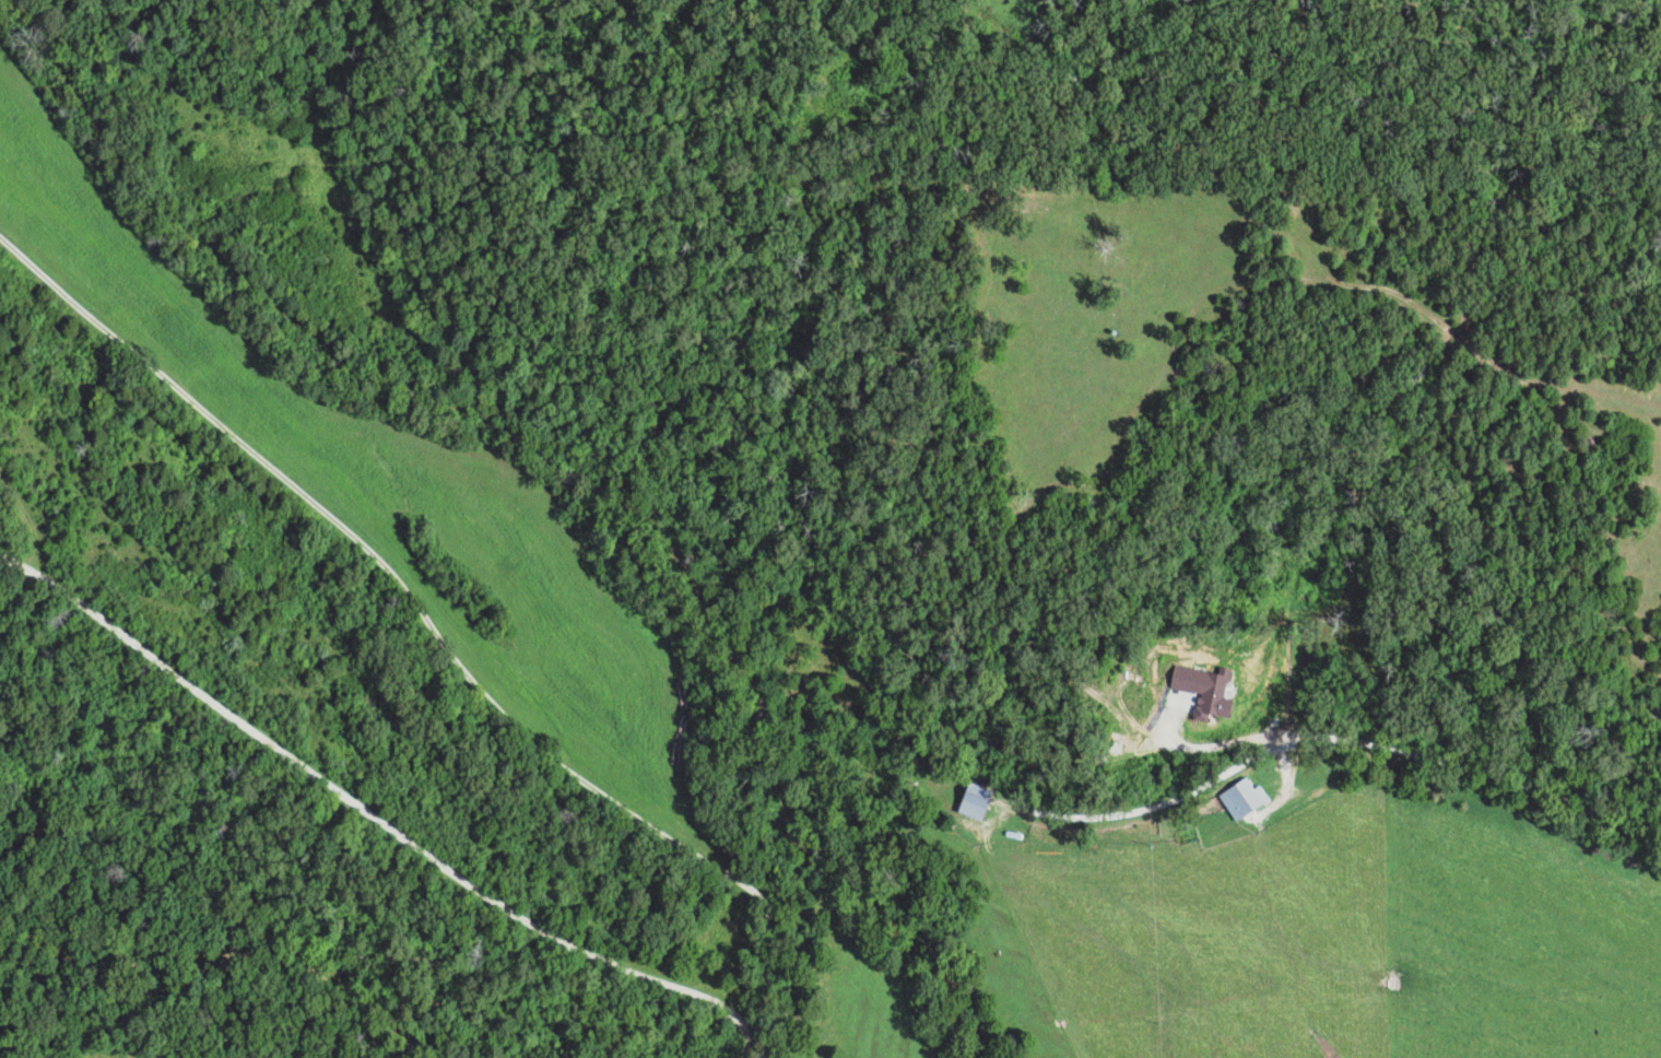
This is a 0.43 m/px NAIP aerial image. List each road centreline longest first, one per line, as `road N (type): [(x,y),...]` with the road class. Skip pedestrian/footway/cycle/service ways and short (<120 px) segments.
road 1 (residential): [(746,1038),(714,1001),(638,979),(538,929),(0,559)]

